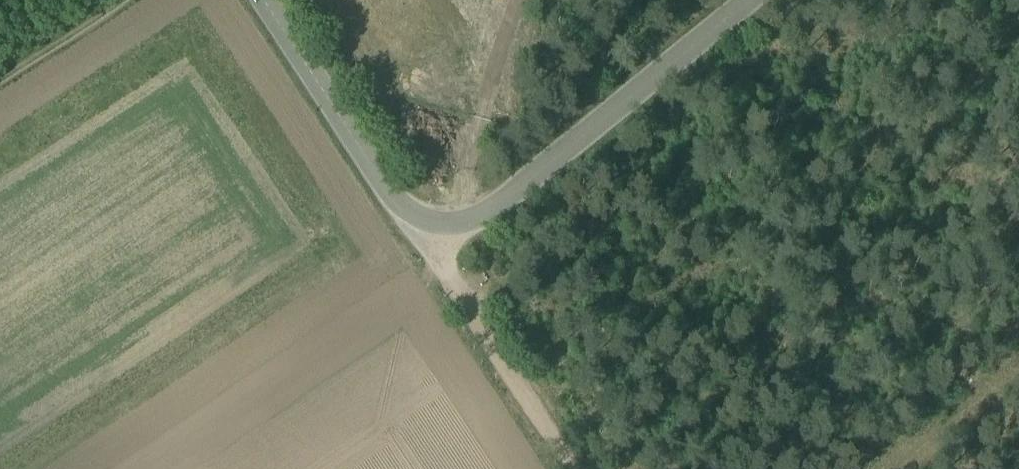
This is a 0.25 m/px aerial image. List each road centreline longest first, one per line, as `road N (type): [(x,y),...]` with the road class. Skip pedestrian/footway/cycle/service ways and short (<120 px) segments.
road 1 (unclassified): [(262,0),(391,197),(418,219),(447,227),(507,200),(750,0)]
road 2 (track): [(577,468),(450,269),(447,227)]
road 3 (track): [(516,0),(447,227)]
road 4 (track): [(891,468),(1018,365)]
road 5 (track): [(0,70),(104,0)]

